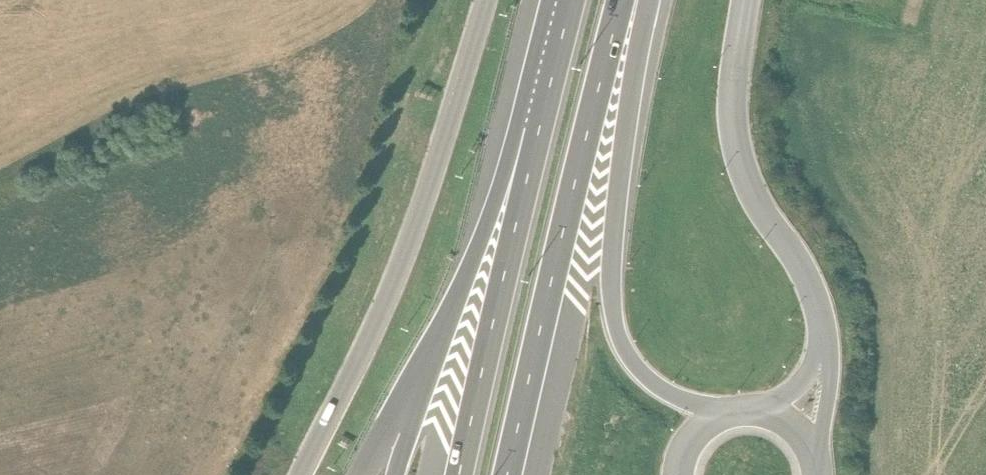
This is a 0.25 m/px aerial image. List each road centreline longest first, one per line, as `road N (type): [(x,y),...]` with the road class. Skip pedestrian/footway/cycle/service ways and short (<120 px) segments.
road 1 (motorway): [(493,0),(402,276),(305,474)]
road 2 (motorway): [(508,474),(621,0)]
road 3 (motorway): [(730,408),(650,380),(621,344),(613,318),(616,207),(652,0)]
road 4 (motorway): [(546,98),(461,474)]
road 5 (motorway): [(546,98),(406,407)]
road 6 (secondary): [(824,314),(739,149),(733,97),(747,0)]
road 7 (secondary): [(817,450),(831,370),(824,314)]
road 8 (secondary): [(824,314),(801,375),(757,407)]

